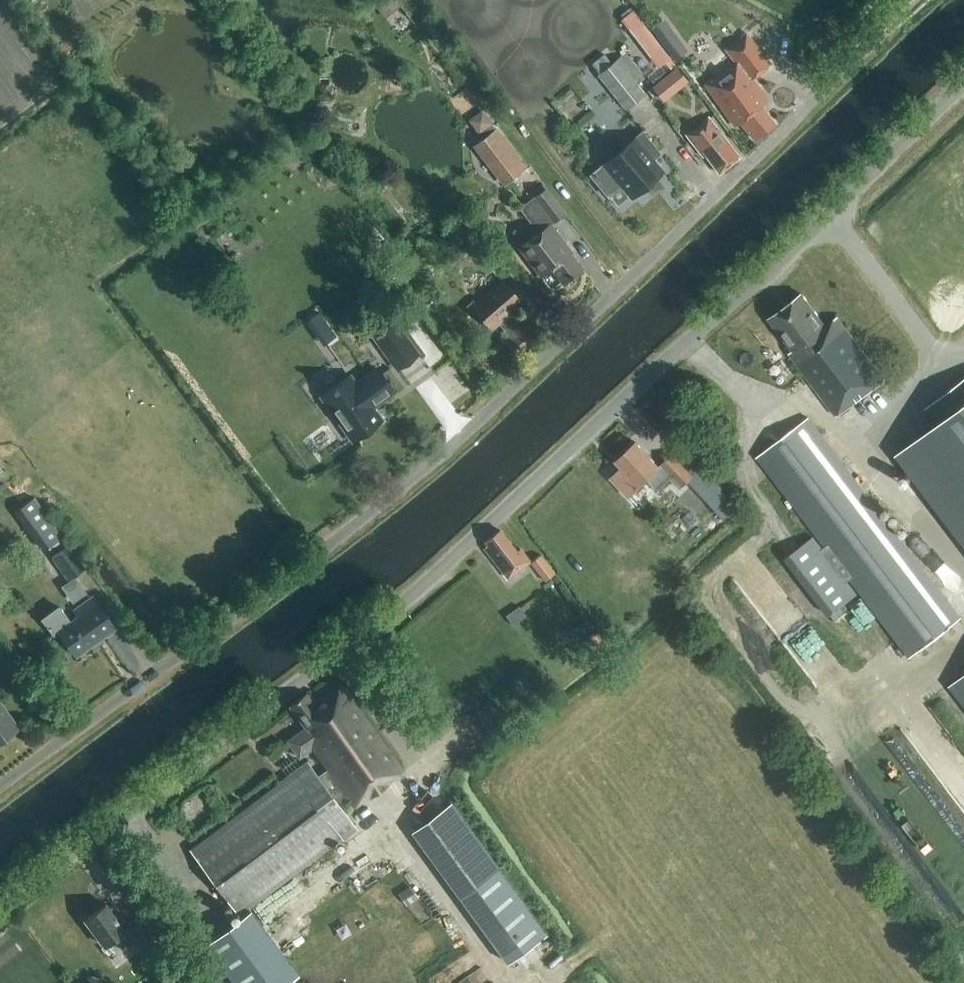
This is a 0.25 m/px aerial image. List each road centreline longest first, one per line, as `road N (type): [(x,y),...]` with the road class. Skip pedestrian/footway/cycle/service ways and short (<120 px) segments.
road 1 (unclassified): [(0,911),(353,645),(963,83)]
road 2 (unclassified): [(0,787),(435,458),(866,49)]

